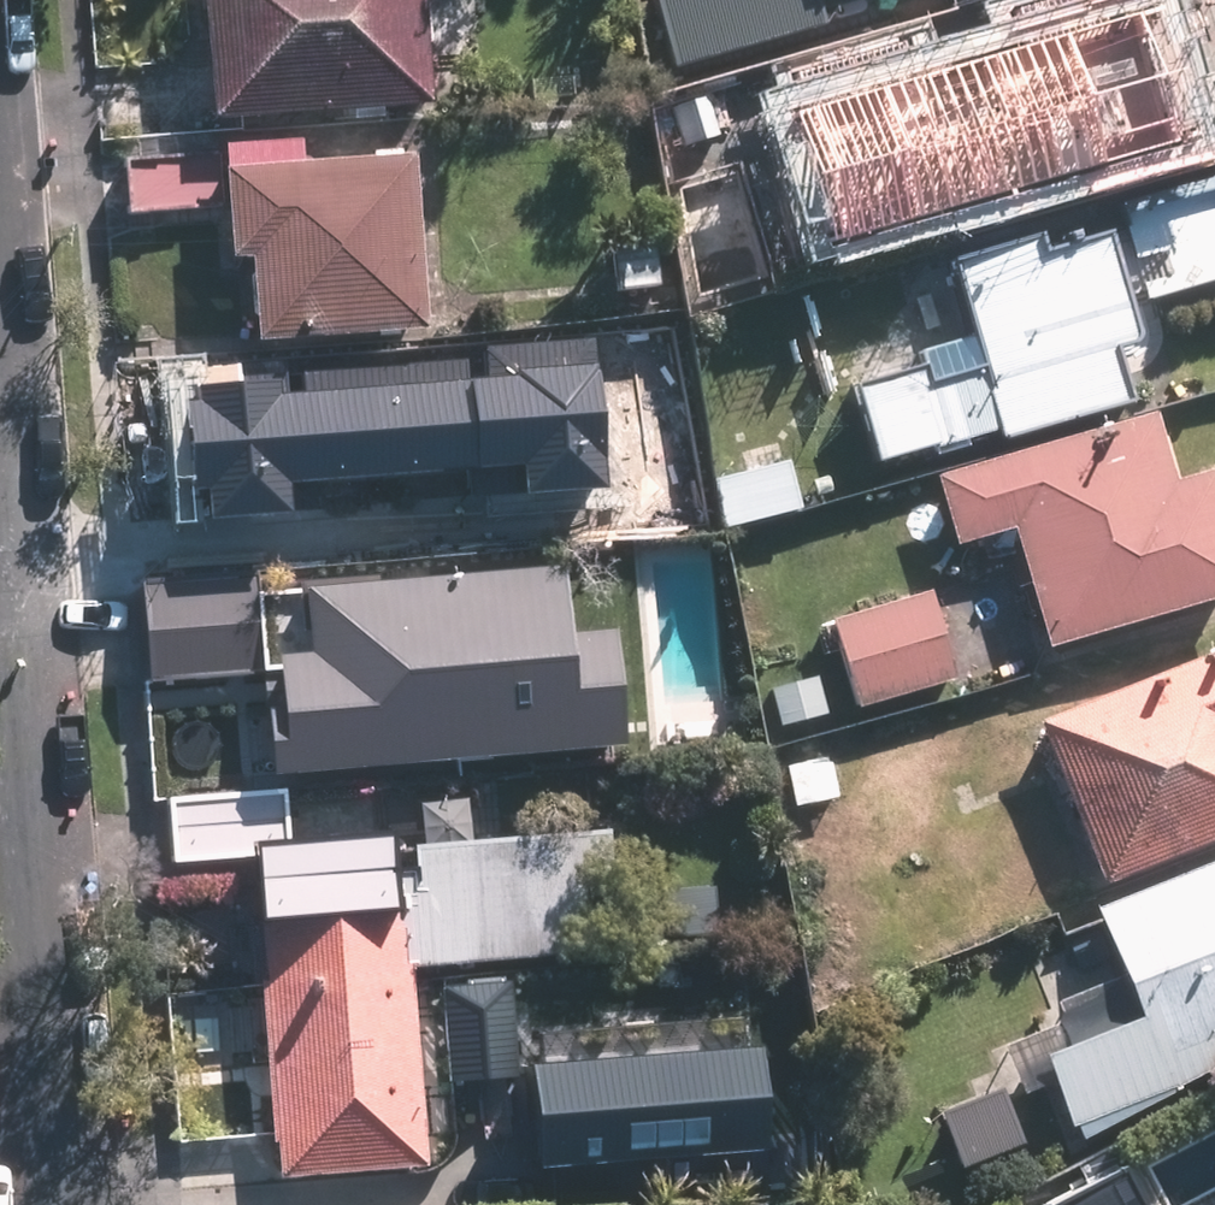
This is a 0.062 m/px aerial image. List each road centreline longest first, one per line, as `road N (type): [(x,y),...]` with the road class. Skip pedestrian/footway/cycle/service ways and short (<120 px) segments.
road 1 (residential): [(0,483),(56,1204)]

